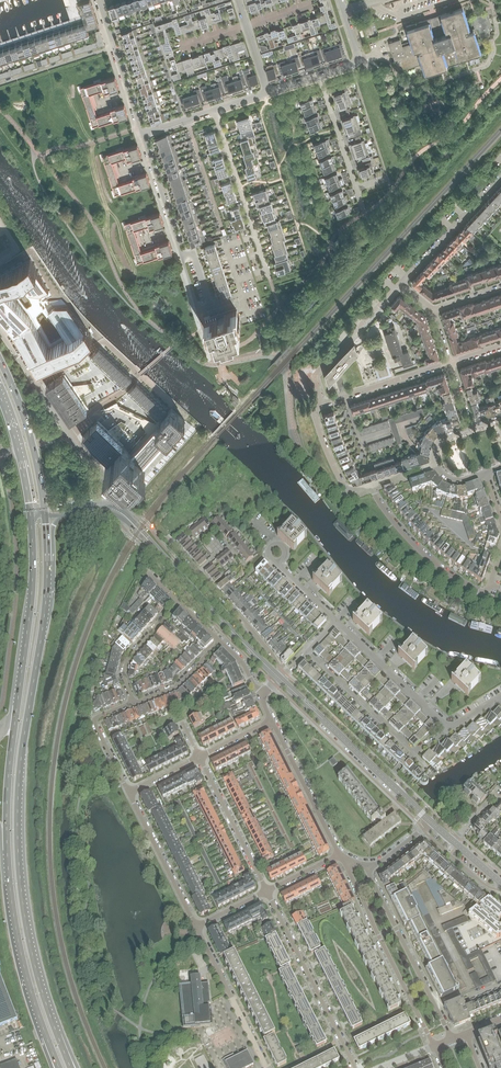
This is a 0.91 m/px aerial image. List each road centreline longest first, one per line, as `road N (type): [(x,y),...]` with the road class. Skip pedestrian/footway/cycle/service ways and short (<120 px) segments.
road 1 (trunk): [(58,1036),(28,933),(17,825),(47,547)]
road 2 (secondary): [(118,512),(279,678)]
road 3 (residential): [(339,856),(433,1046)]
road 4 (secondary): [(279,678),(430,822)]
road 5 (residential): [(355,1067),(267,891)]
road 6 (trunk): [(30,512),(31,591),(17,704)]
road 7 (residential): [(452,1038),(368,865)]
road 8 (trunk): [(7,851),(17,936),(46,1036)]
road 9 (unclassified): [(103,480),(0,331)]
road 10 (residential): [(216,111),(270,279)]
road 11 (residential): [(485,595),(416,546),(369,486)]
road 12 (residential): [(267,1067),(196,926)]
road 13 (trunk): [(44,508),(27,426),(0,361)]
road 14 (residential): [(449,725),(337,621)]
road 15 (residential): [(323,403),(316,374),(399,285)]
road 16 (residential): [(267,891),(199,756)]
road 17 (residential): [(271,721),(339,856)]
road 18 (residential): [(196,926),(129,793)]
road 19 (trunk): [(17,704),(7,851)]
road 20 (residential): [(413,752),(308,650)]
road 21 (residential): [(399,285),(500,180)]
road 22 (residential): [(141,133),(96,0)]
road 23 (residential): [(321,77),(362,206)]
road 24 (residential): [(450,363),(323,403)]
road 25 (residential): [(285,673),(198,573)]
road 26 (residential): [(181,258),(141,133)]
road 27 (residential): [(133,702),(126,661),(180,602)]
road 28 (residential): [(369,486),(347,493),(316,415),(323,403)]
road 29 (residential): [(129,793),(96,721),(133,702)]

